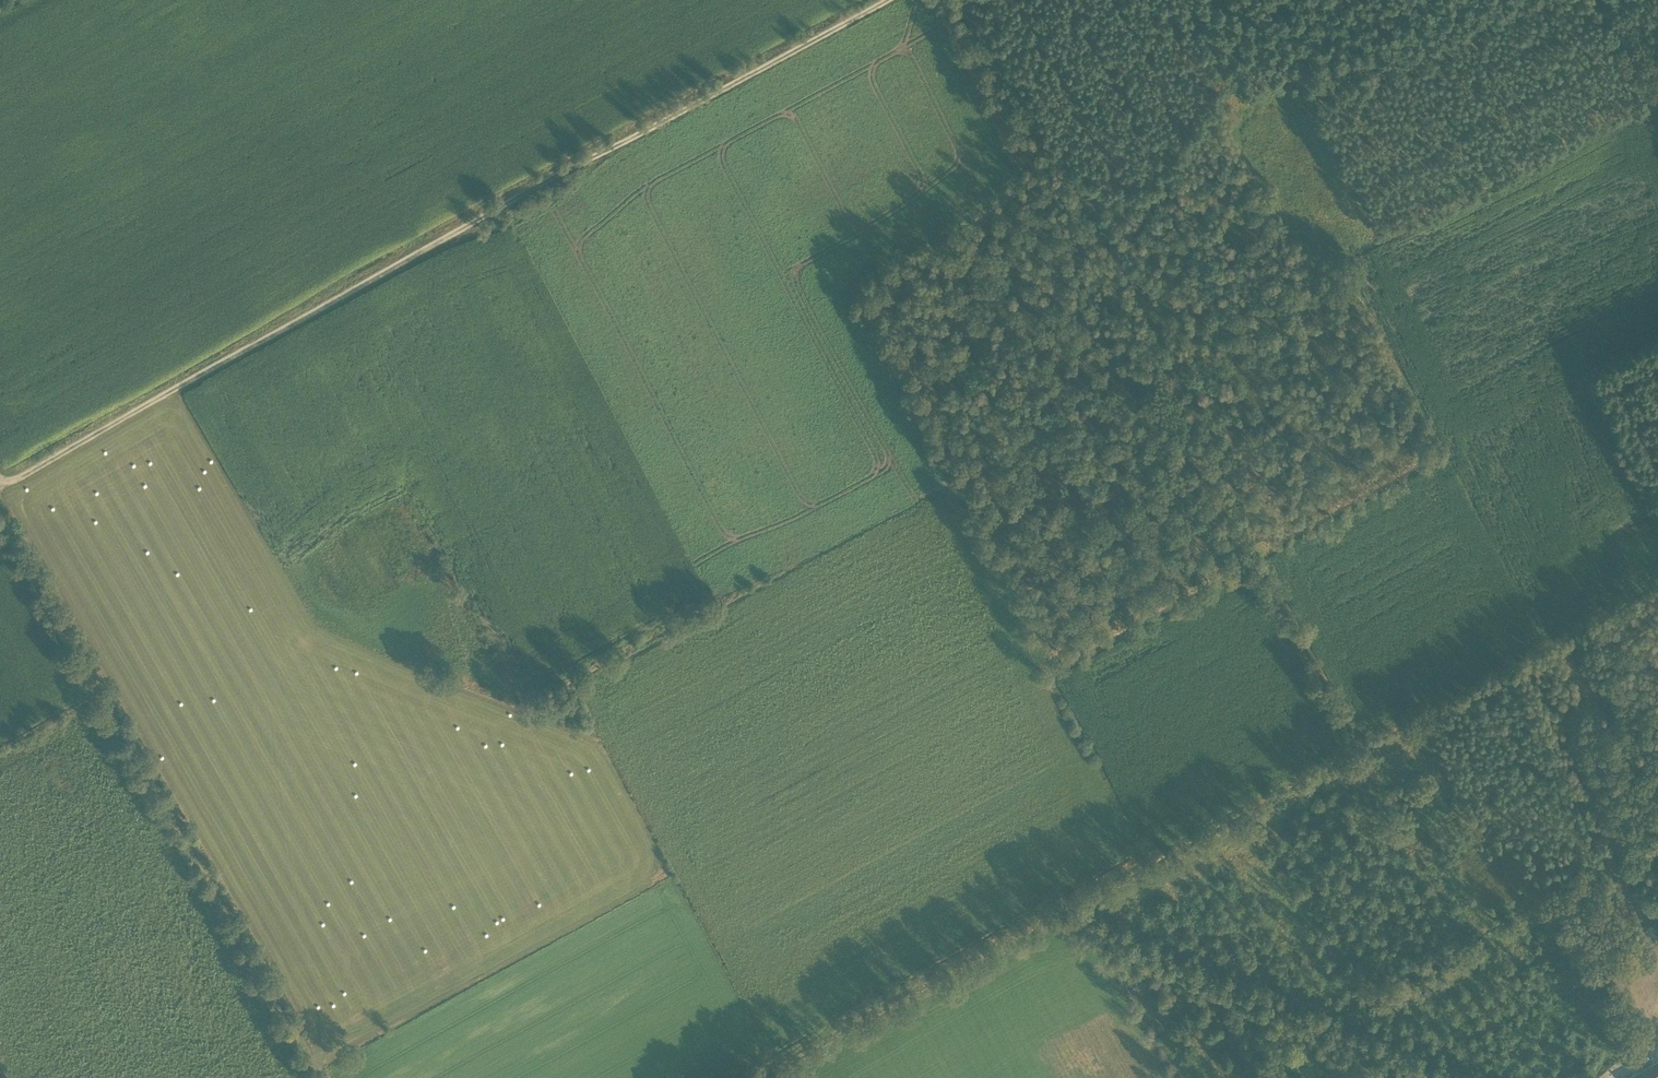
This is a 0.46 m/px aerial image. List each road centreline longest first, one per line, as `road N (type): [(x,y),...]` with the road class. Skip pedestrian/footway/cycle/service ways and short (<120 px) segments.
road 1 (track): [(742,1077),(1657,570)]
road 2 (track): [(877,0),(0,484)]
road 3 (track): [(0,517),(317,1077)]
road 4 (track): [(1596,1077),(1611,1031),(1580,963),(1618,863),(1600,815),(1593,715),(1551,629)]
road 5 (track): [(1657,113),(1592,0)]

